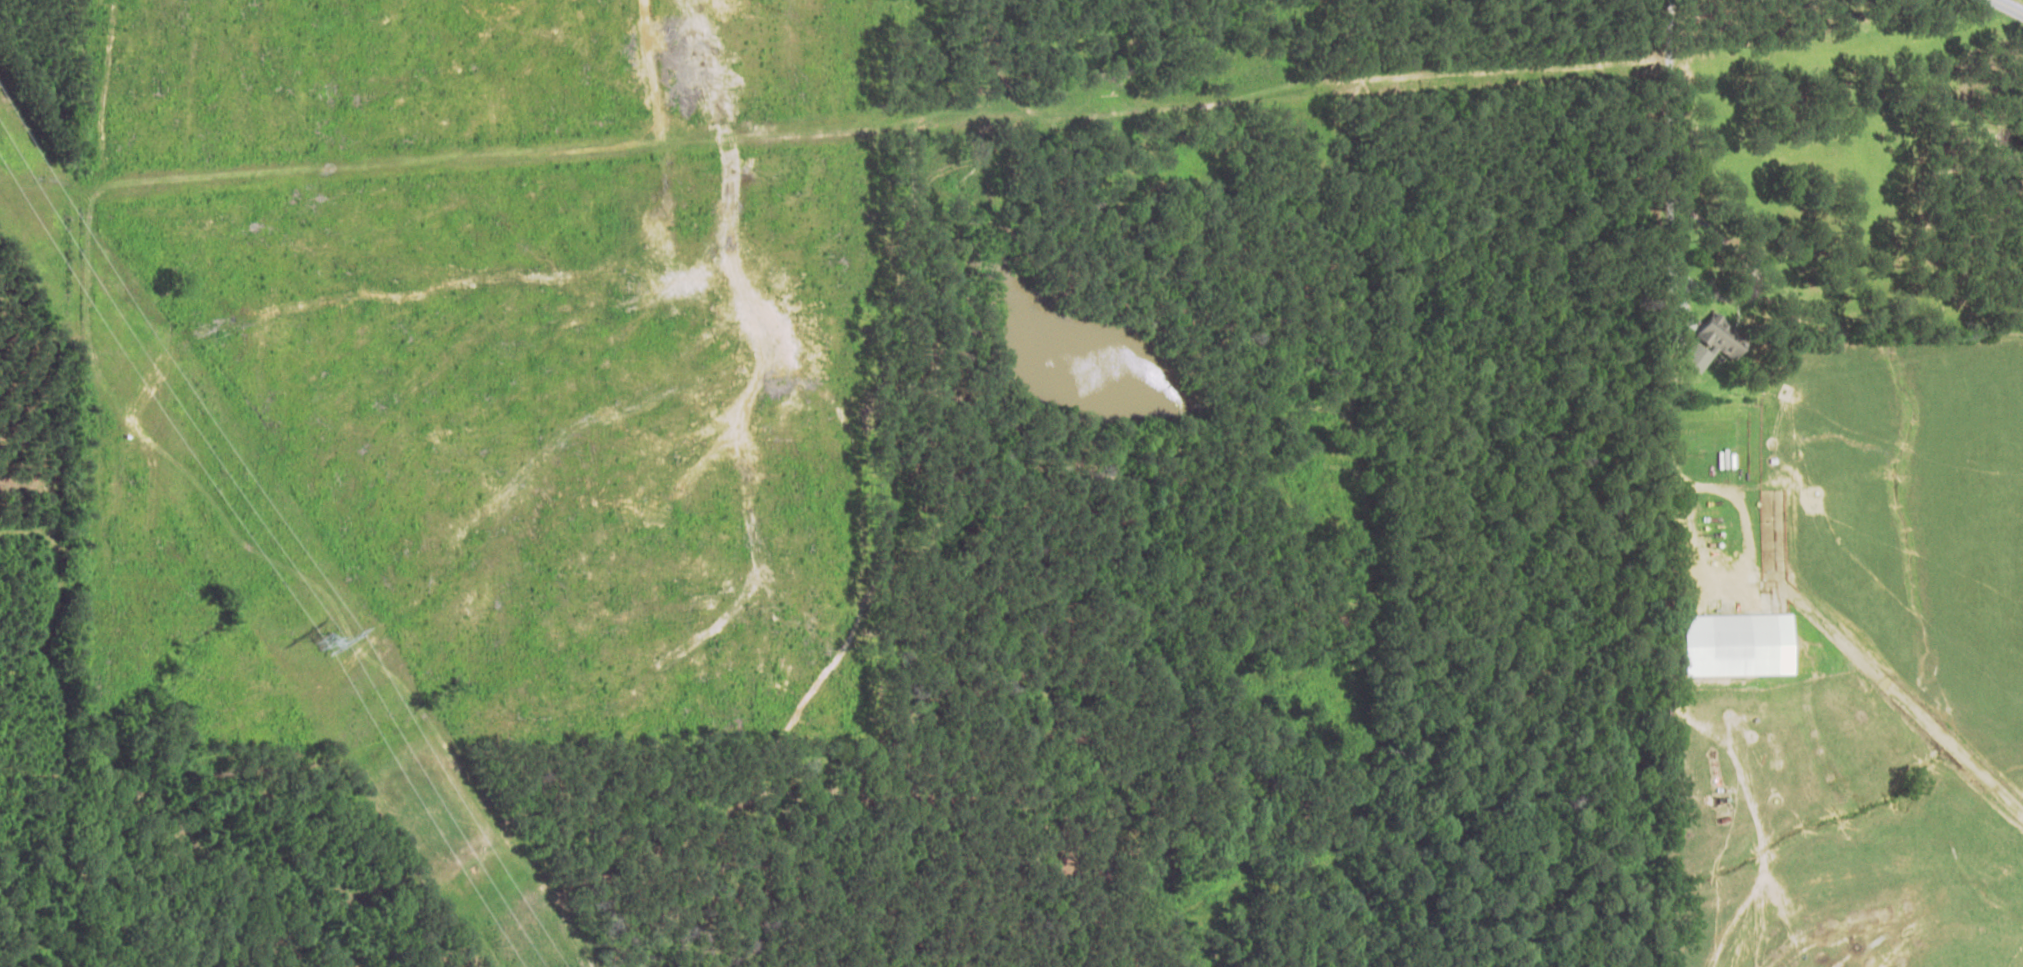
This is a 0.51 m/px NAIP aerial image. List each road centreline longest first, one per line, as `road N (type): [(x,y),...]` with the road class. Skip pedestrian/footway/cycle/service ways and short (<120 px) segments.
road 1 (tertiary): [(2022,58),(1945,11),(1896,0)]

